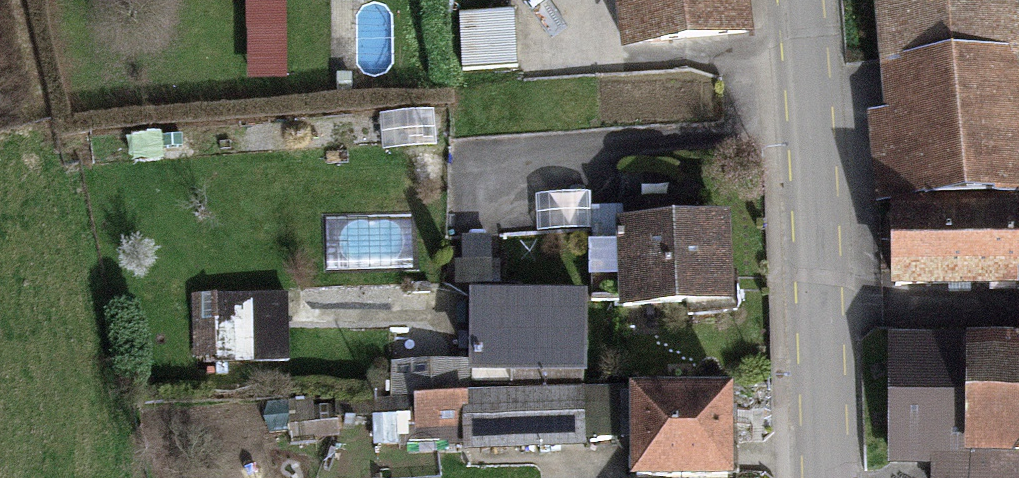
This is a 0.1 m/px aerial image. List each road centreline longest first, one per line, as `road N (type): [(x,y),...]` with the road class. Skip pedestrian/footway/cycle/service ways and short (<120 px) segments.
road 1 (primary): [(822,477),(794,0)]

